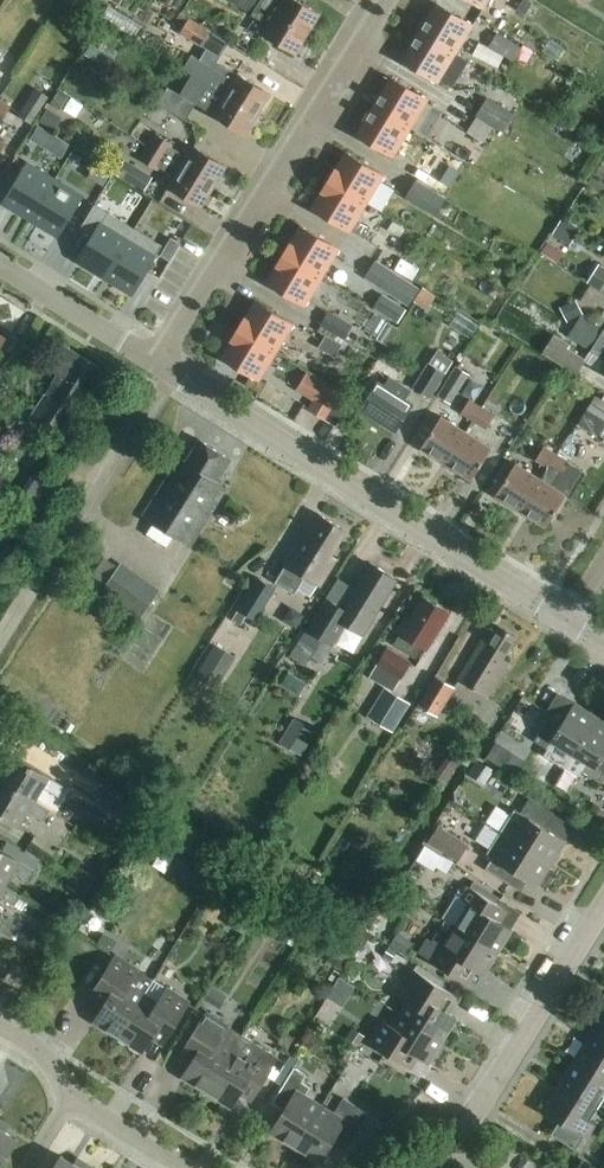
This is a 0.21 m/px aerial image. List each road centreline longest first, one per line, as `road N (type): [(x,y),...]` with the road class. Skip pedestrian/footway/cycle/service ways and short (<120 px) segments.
road 1 (unclassified): [(564,618),(155,362)]
road 2 (residential): [(155,362),(383,0)]
road 3 (residential): [(449,1150),(603,902)]
road 4 (residential): [(180,1167),(69,1098),(41,1052),(0,1026)]
road 5 (unclassified): [(155,362),(0,265)]

